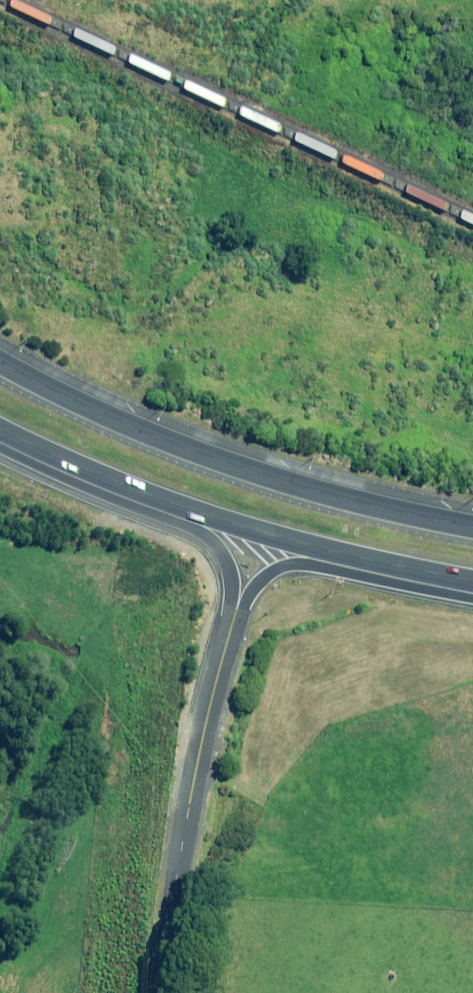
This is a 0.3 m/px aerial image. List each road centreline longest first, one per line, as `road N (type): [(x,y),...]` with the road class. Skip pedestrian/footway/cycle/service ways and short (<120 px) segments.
road 1 (motorway): [(0,366),(224,462),(309,491),(472,526)]
road 2 (motorway): [(472,581),(258,532),(49,458)]
road 3 (unclassified): [(235,614),(197,763),(161,992)]
road 4 (motorway): [(235,614),(217,546),(49,458)]
road 5 (motorway): [(472,590),(297,564),(261,579),(235,614)]

